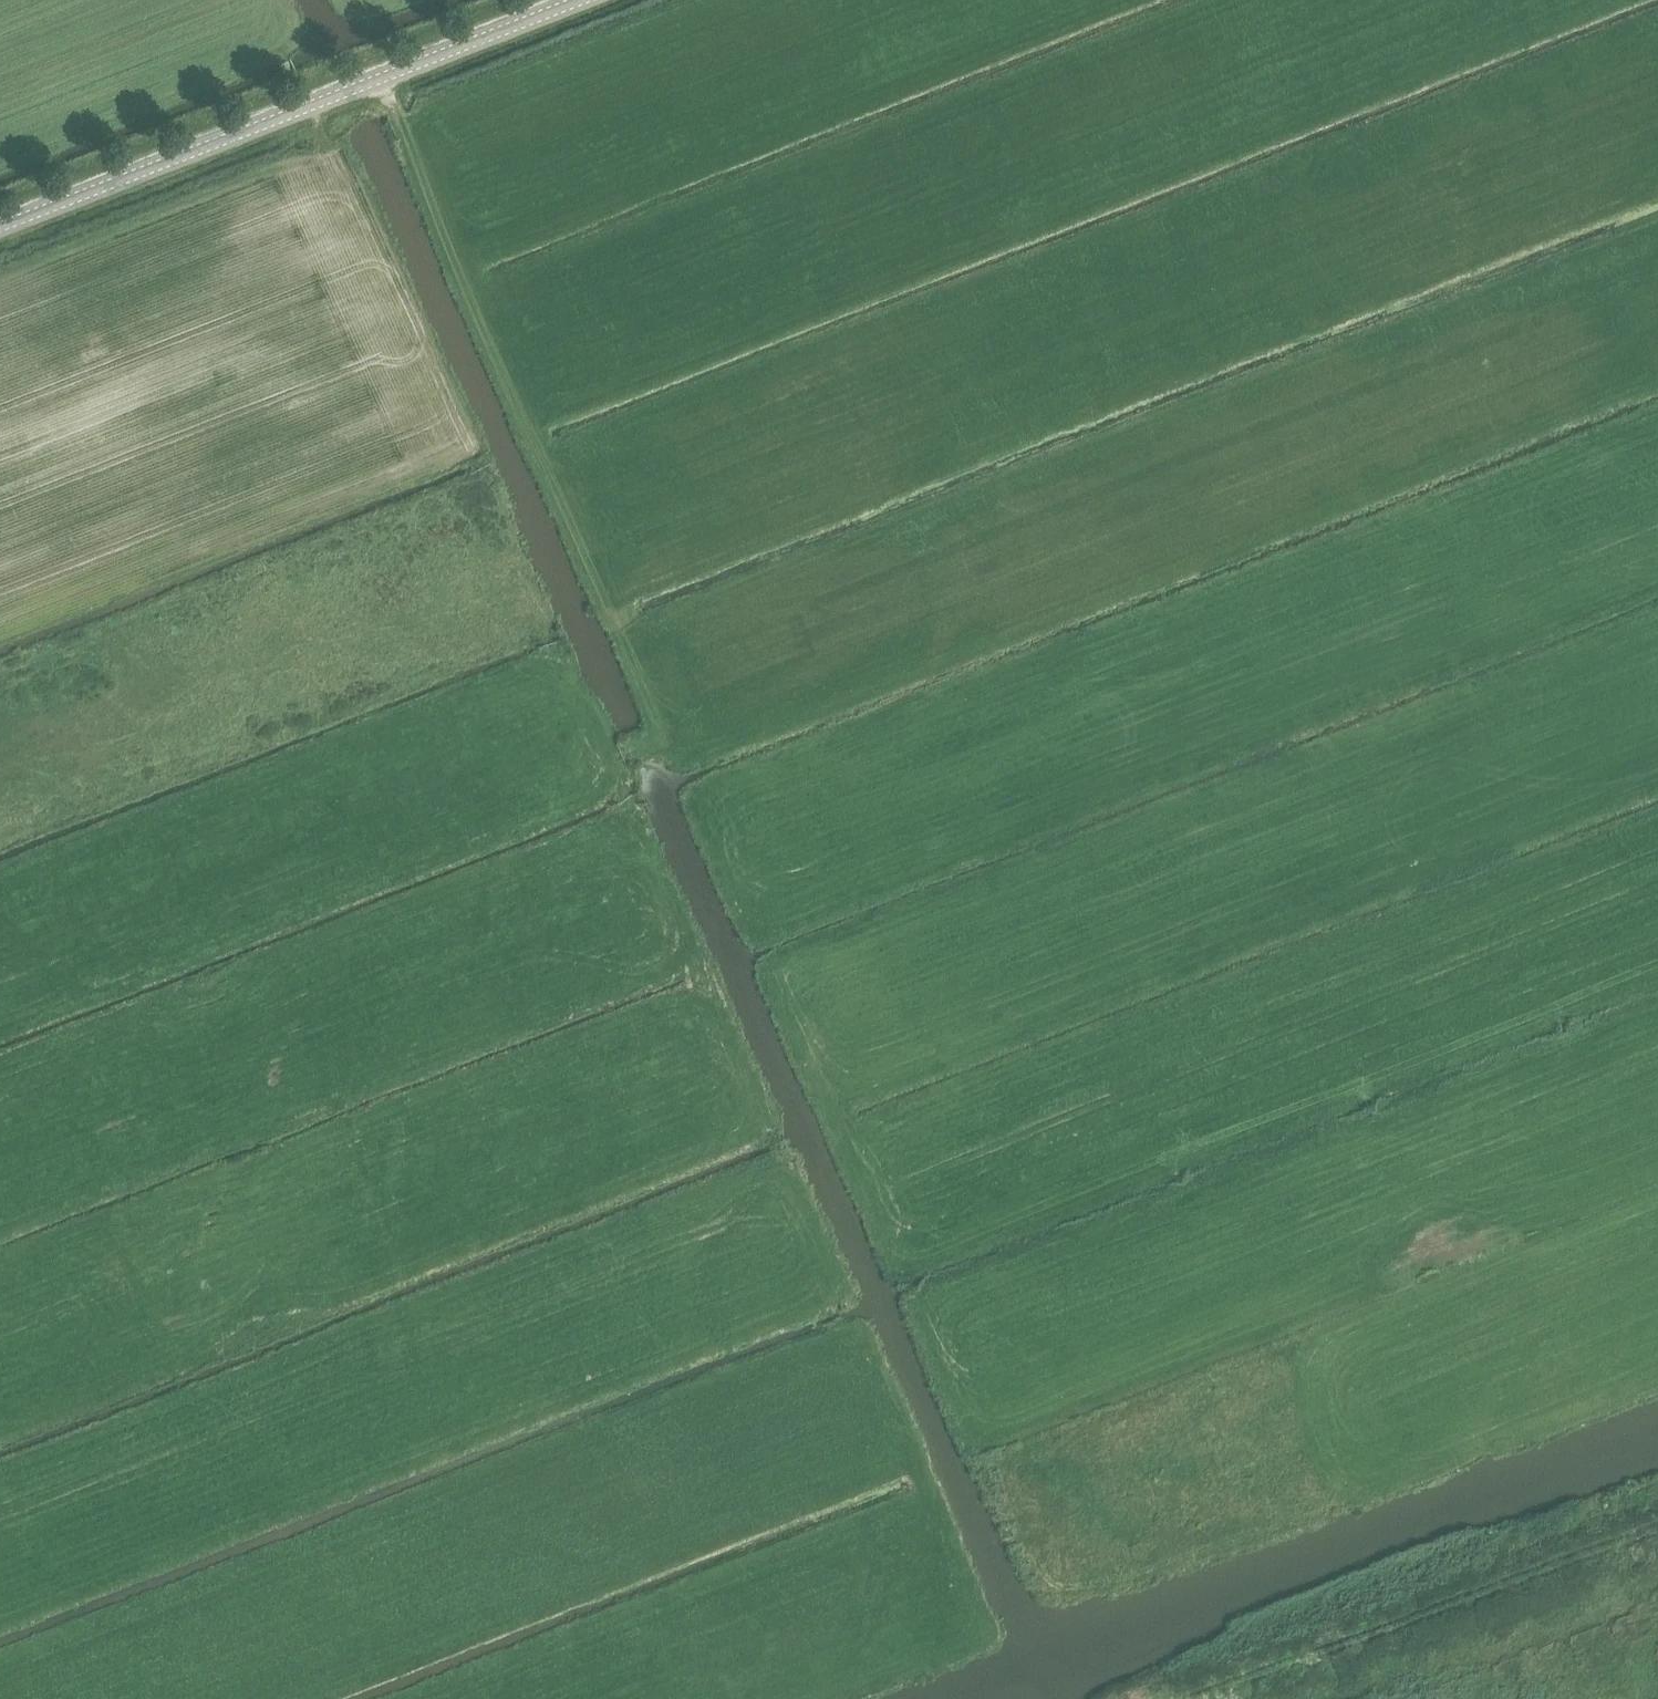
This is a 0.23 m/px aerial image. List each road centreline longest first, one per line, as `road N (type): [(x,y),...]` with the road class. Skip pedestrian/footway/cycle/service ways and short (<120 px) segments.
road 1 (unclassified): [(0,229),(583,0)]

